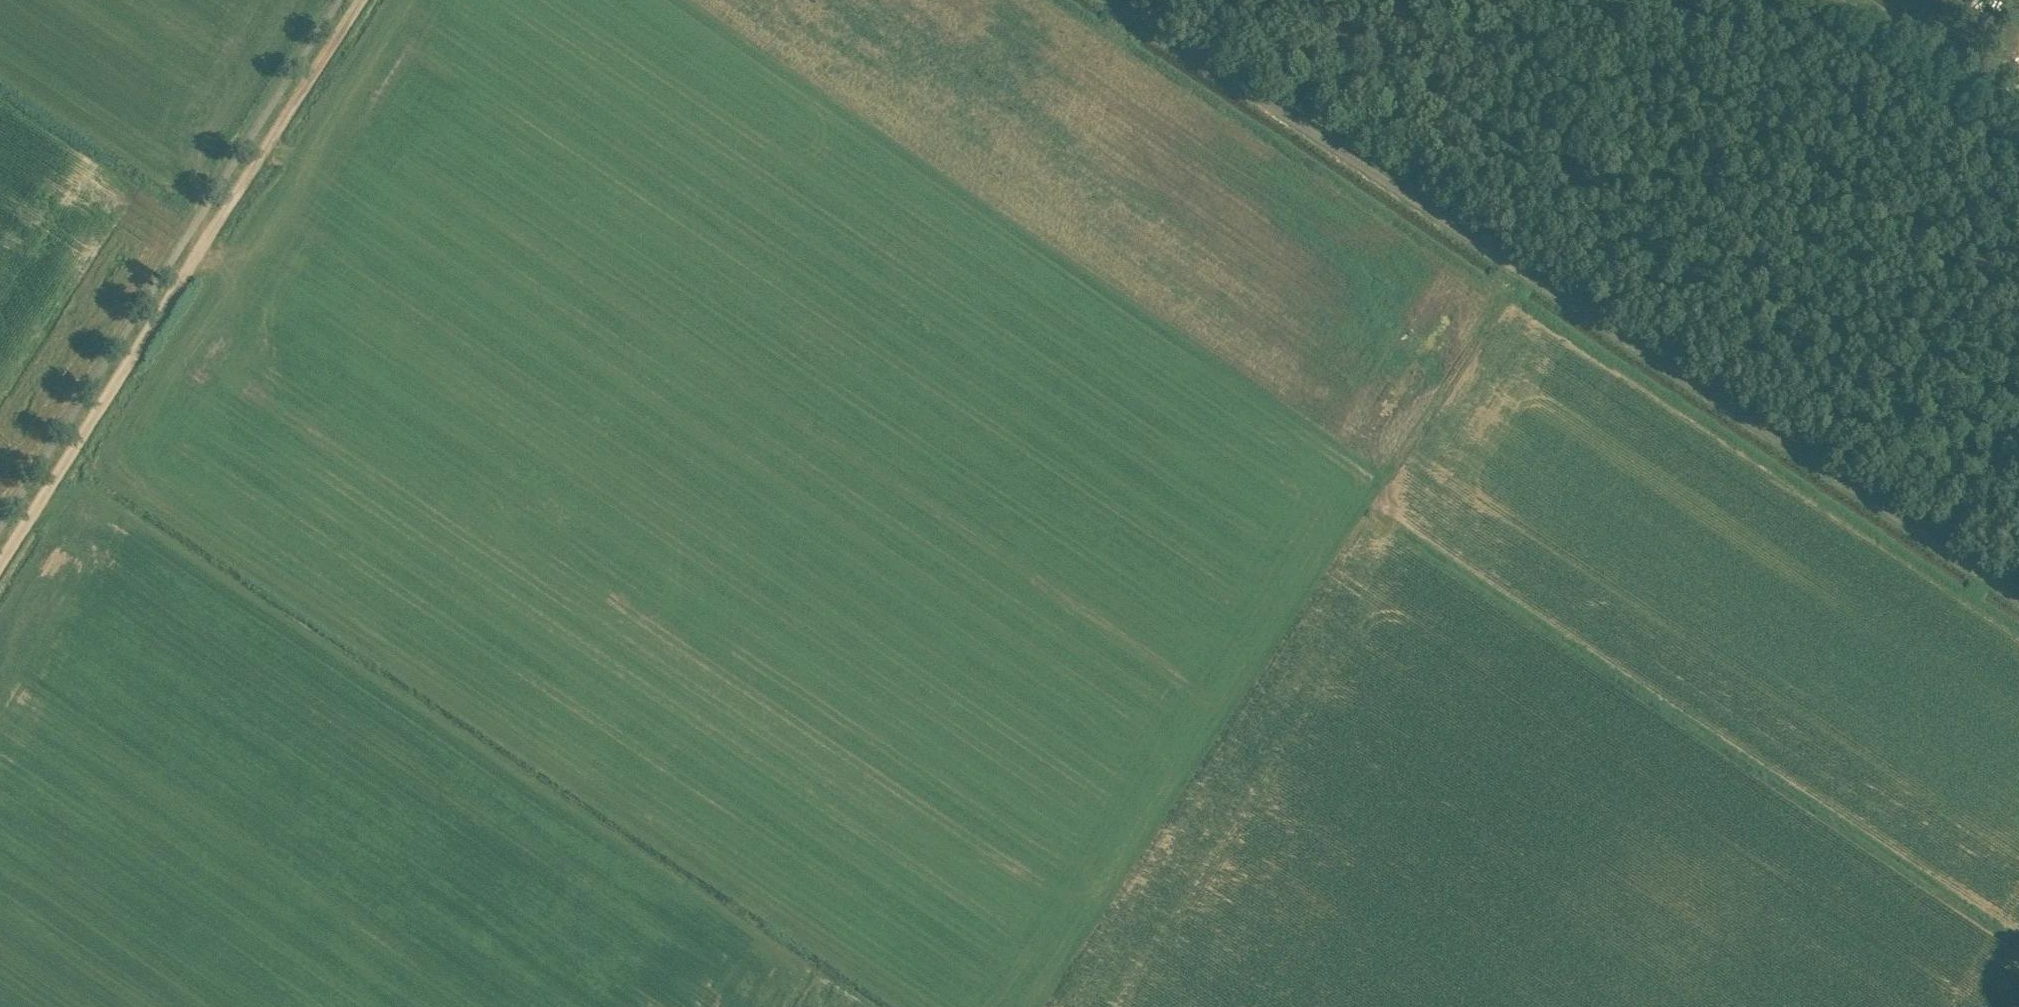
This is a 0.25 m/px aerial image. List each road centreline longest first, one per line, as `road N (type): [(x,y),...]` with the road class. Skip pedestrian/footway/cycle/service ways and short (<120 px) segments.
road 1 (track): [(2018,169),(1759,0)]

